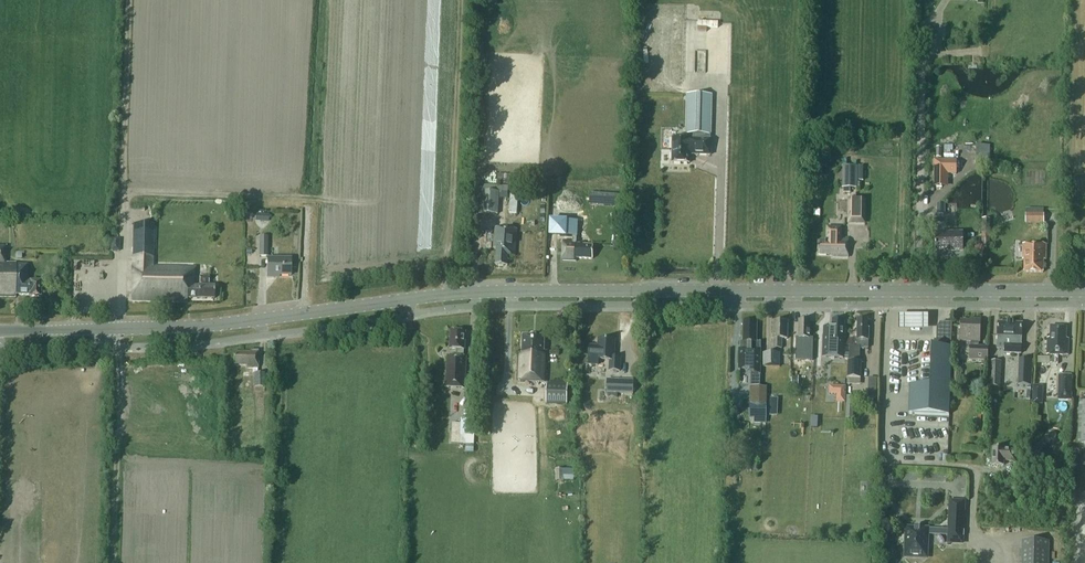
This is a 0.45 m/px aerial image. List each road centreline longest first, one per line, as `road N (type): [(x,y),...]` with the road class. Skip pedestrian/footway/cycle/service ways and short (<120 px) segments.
road 1 (tertiary): [(0,331),(194,328),(483,291),(1084,291)]
road 2 (track): [(125,192),(347,200)]
road 3 (track): [(118,346),(111,562)]
road 4 (track): [(125,215),(130,0)]

